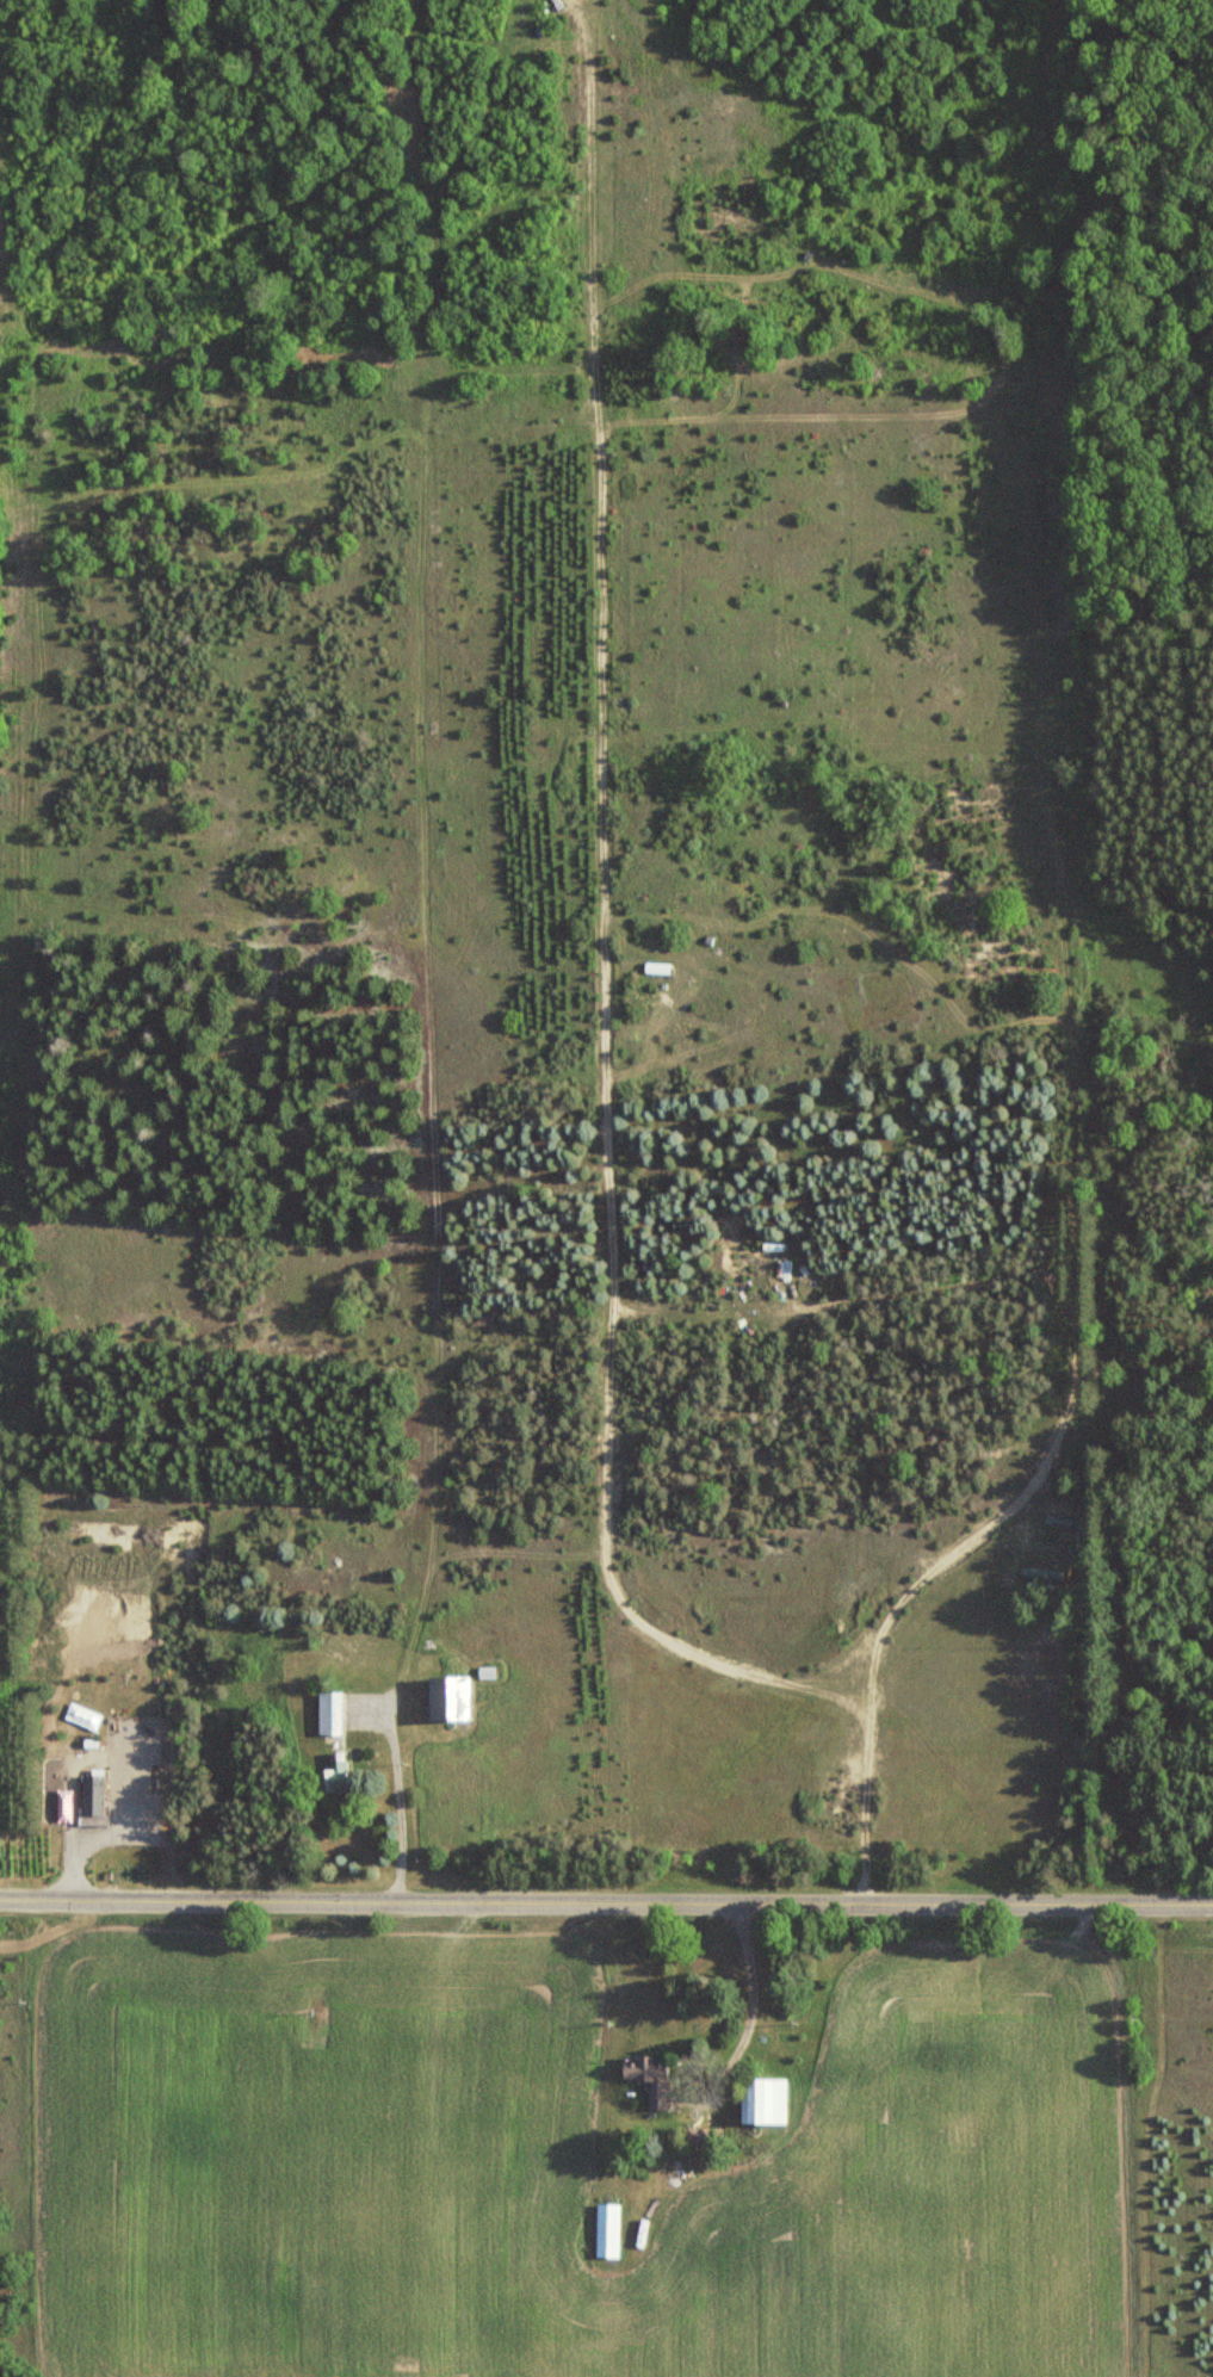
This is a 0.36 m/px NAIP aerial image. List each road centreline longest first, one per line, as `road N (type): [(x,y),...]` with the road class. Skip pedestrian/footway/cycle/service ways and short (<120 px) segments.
road 1 (residential): [(1212,1900),(0,1895)]

